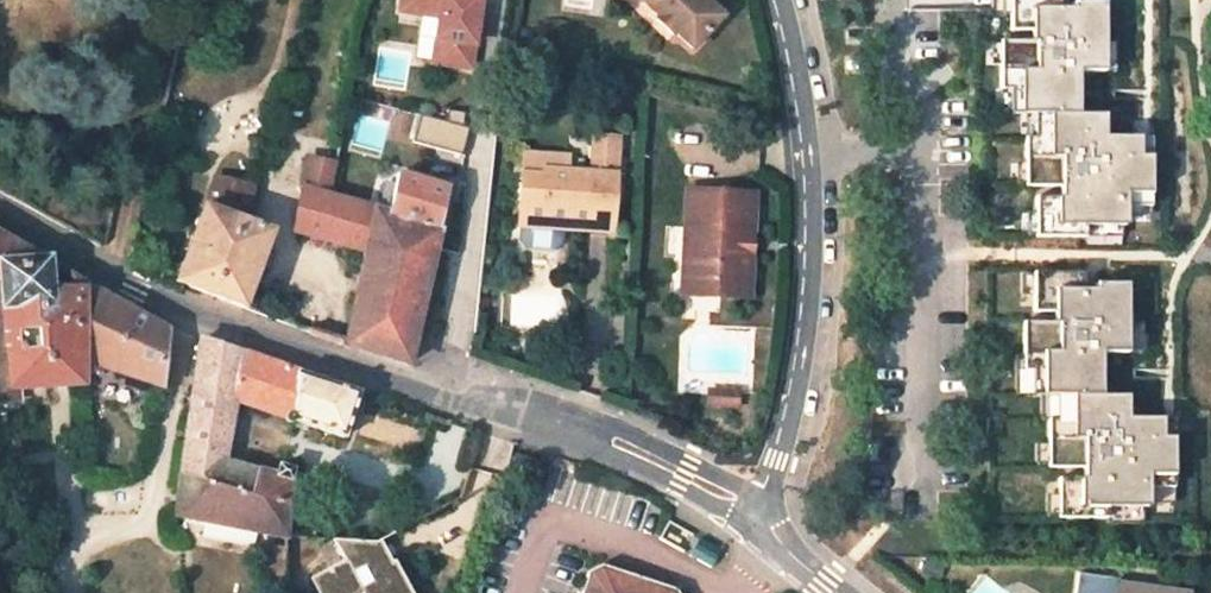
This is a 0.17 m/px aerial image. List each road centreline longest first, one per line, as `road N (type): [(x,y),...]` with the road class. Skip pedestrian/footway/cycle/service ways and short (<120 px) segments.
road 1 (residential): [(0,214),(182,311),(484,410)]
road 2 (residential): [(762,514),(803,350),(812,238),(810,151),(779,0)]
road 3 (residential): [(762,514),(744,488),(610,424),(490,395),(484,410)]
road 4 (residential): [(484,410),(731,513),(762,514)]

